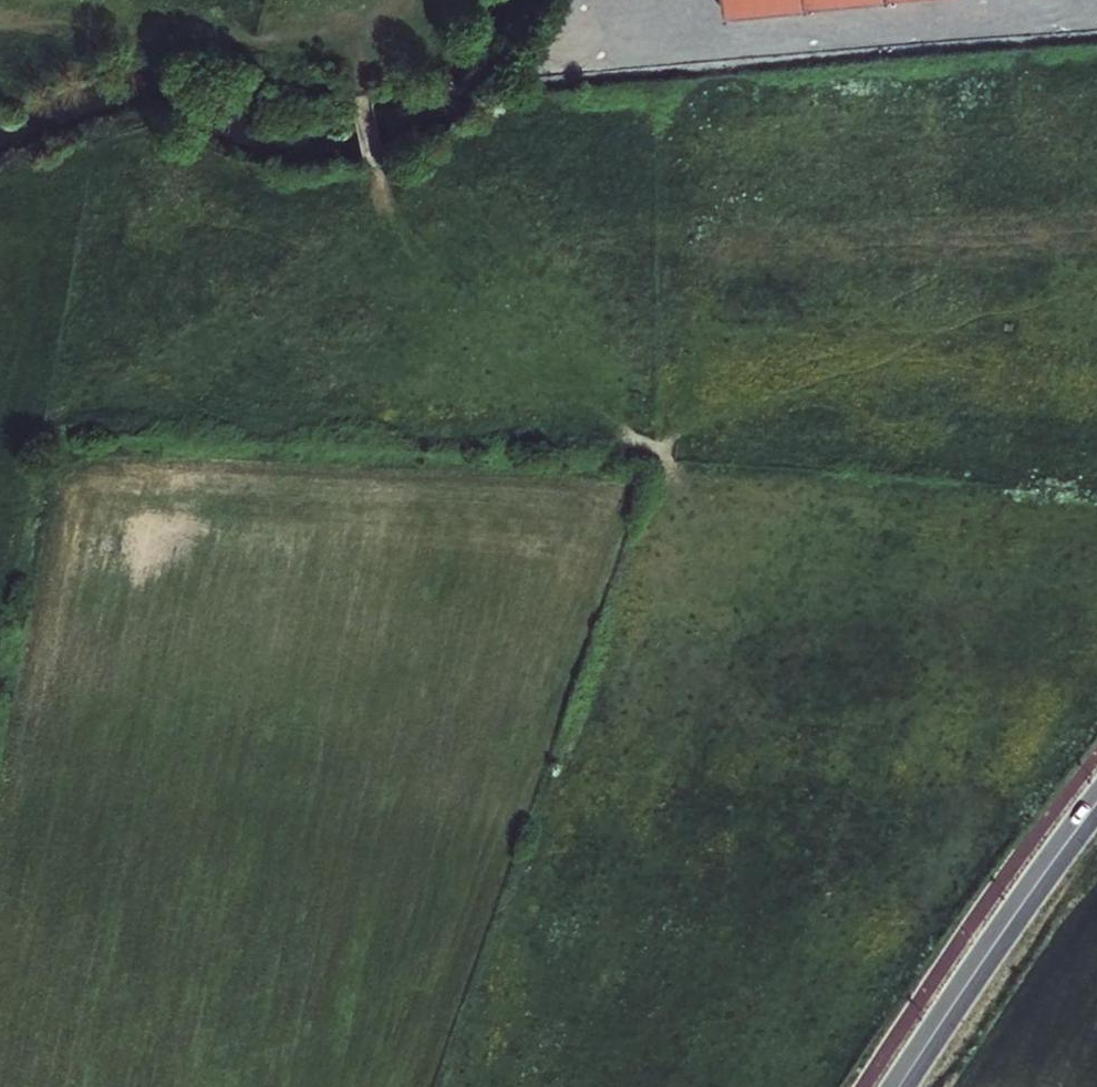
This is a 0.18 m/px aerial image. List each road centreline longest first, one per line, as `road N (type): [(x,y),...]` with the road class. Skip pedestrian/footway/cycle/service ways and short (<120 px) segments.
road 1 (tertiary): [(896,1086),(1096,801)]

